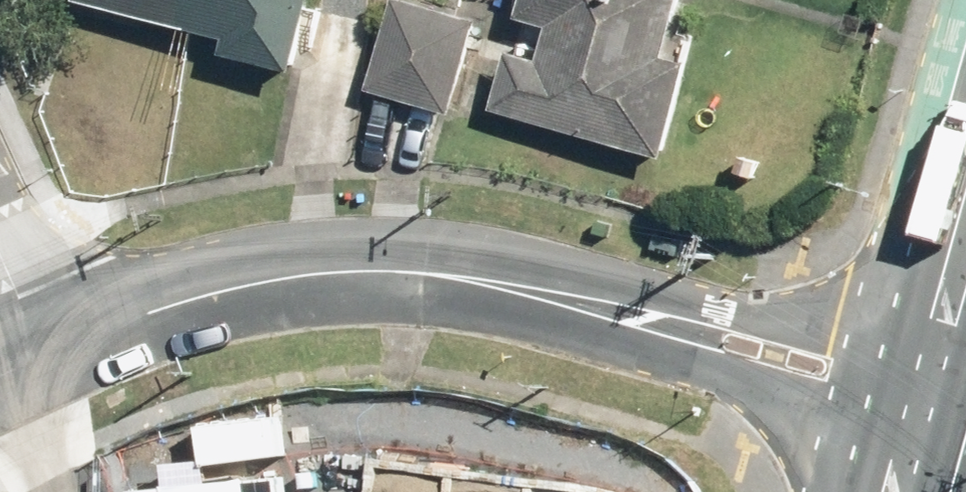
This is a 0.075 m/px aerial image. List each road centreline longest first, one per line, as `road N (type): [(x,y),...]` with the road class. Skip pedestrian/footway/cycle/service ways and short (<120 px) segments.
road 1 (residential): [(48,348),(275,284),(344,273),(437,275),(571,302)]
road 2 (residential): [(571,302),(727,310),(933,362)]
road 3 (residential): [(913,431),(709,374),(571,302)]
road 4 (residential): [(0,220),(48,348)]
road 5 (secondary): [(965,246),(933,362)]

